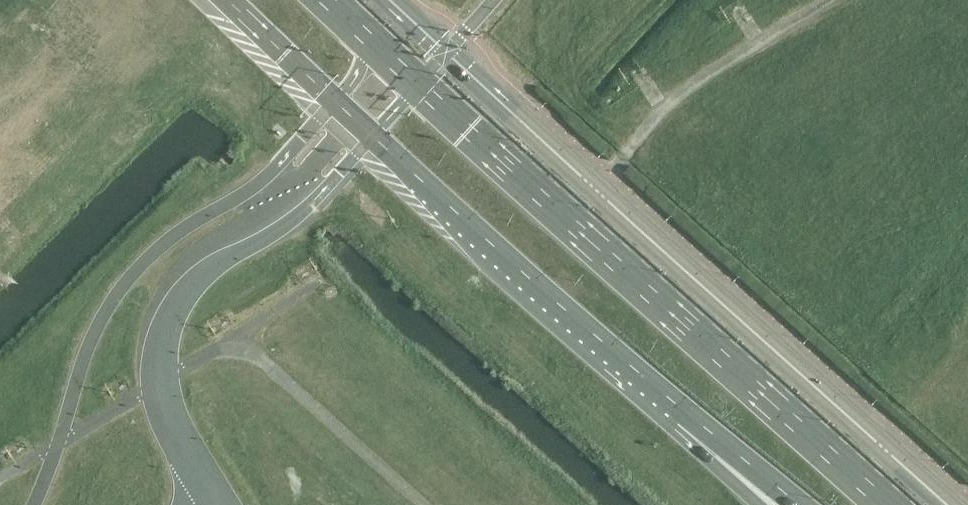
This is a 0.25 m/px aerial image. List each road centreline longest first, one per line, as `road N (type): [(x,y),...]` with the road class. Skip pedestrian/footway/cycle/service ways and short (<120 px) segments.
road 1 (trunk): [(884,504),(325,0)]
road 2 (tertiary): [(948,504),(390,0)]
road 3 (trunk): [(227,0),(686,413)]
road 4 (trunk): [(686,413),(798,504)]

